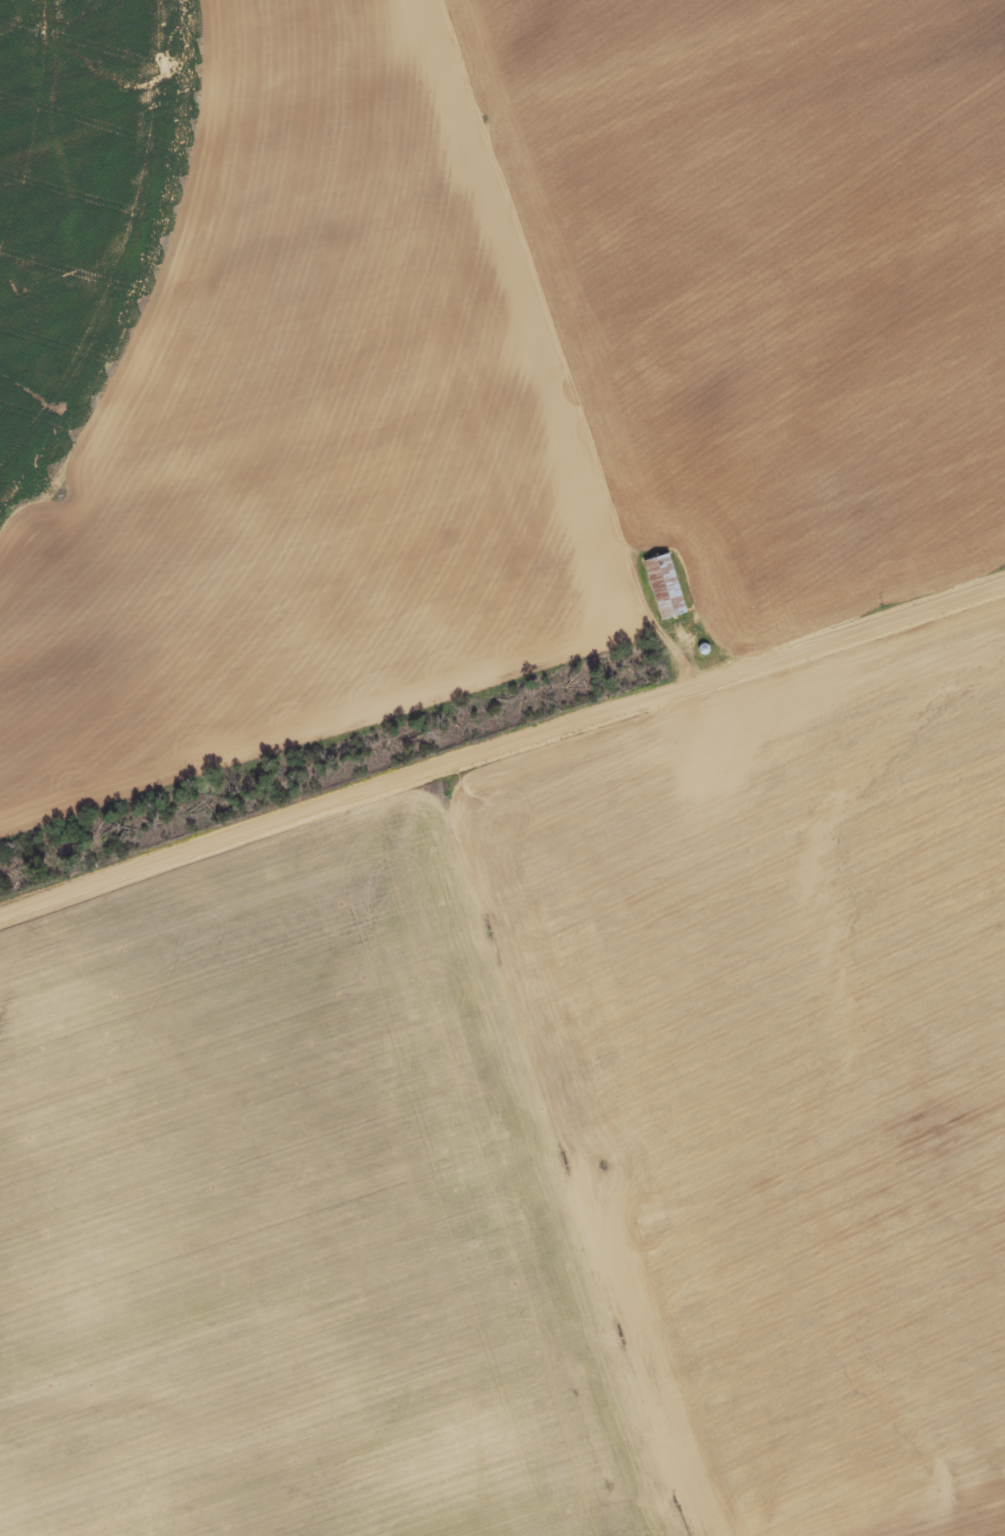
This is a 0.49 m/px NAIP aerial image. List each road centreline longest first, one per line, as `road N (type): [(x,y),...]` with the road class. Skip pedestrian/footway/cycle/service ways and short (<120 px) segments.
road 1 (residential): [(0,907),(1004,579)]
road 2 (residential): [(660,691),(429,0)]

